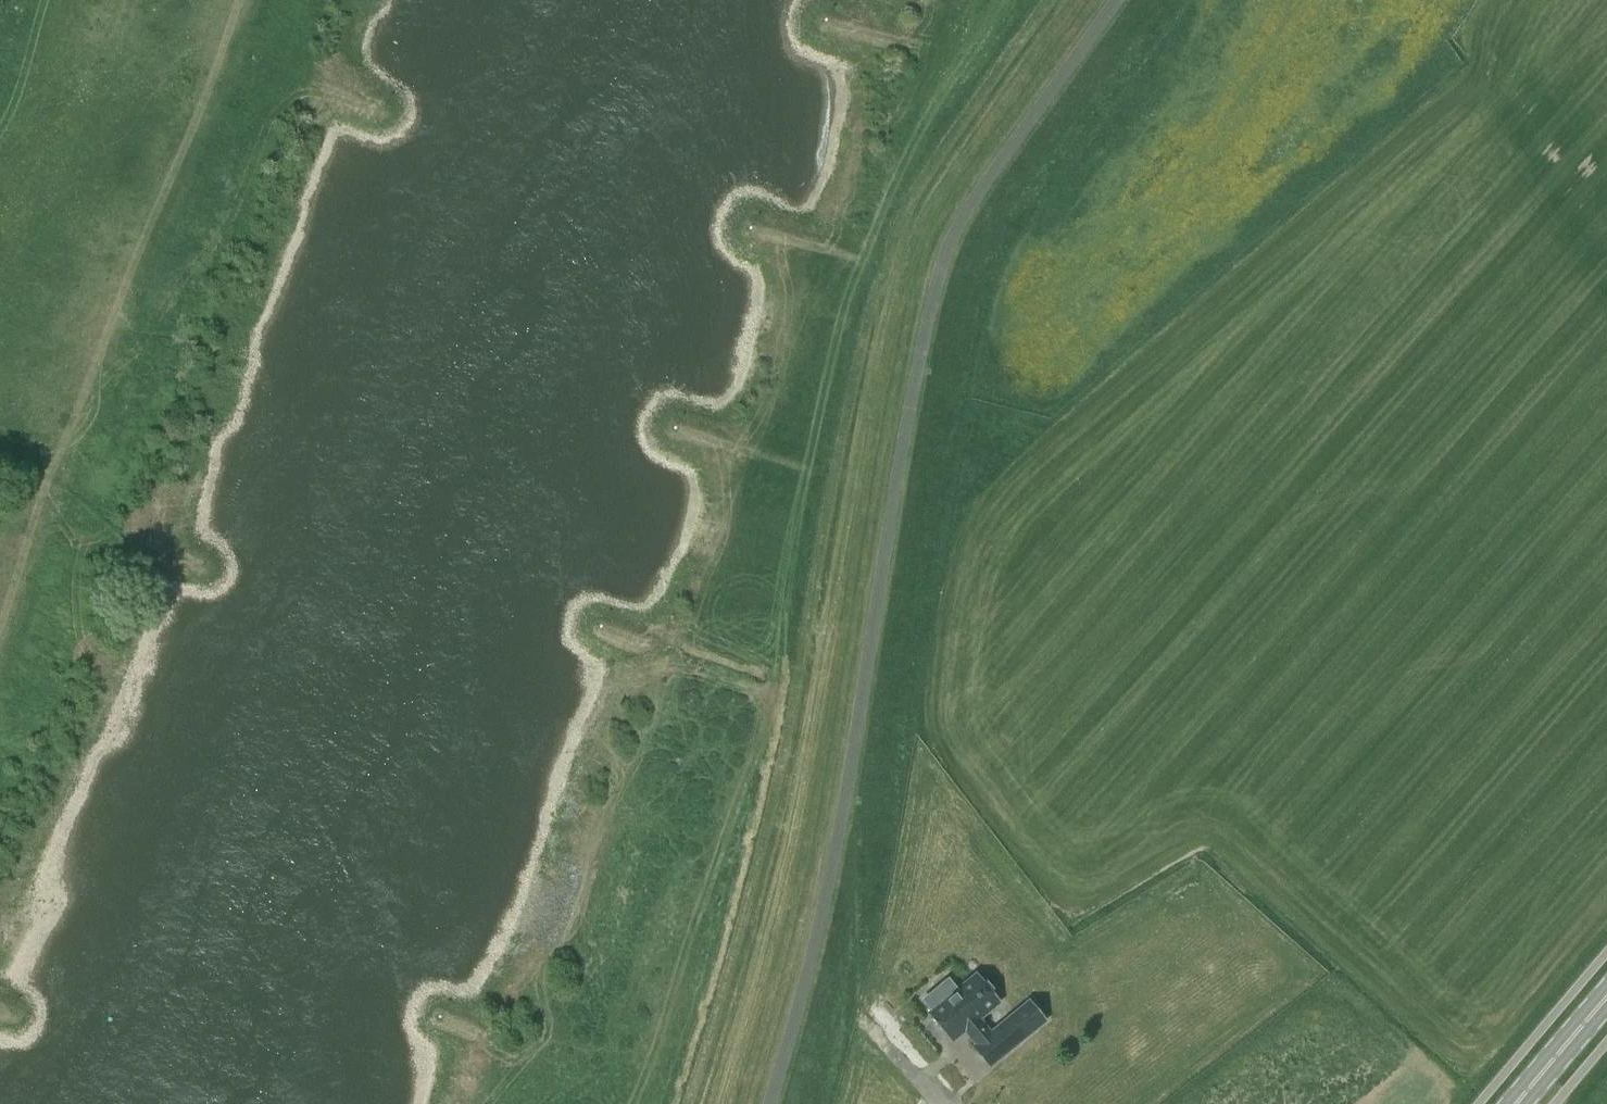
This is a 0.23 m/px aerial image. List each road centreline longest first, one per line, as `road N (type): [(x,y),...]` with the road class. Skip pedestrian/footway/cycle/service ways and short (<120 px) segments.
road 1 (primary): [(1517,1103),(1606,997)]

